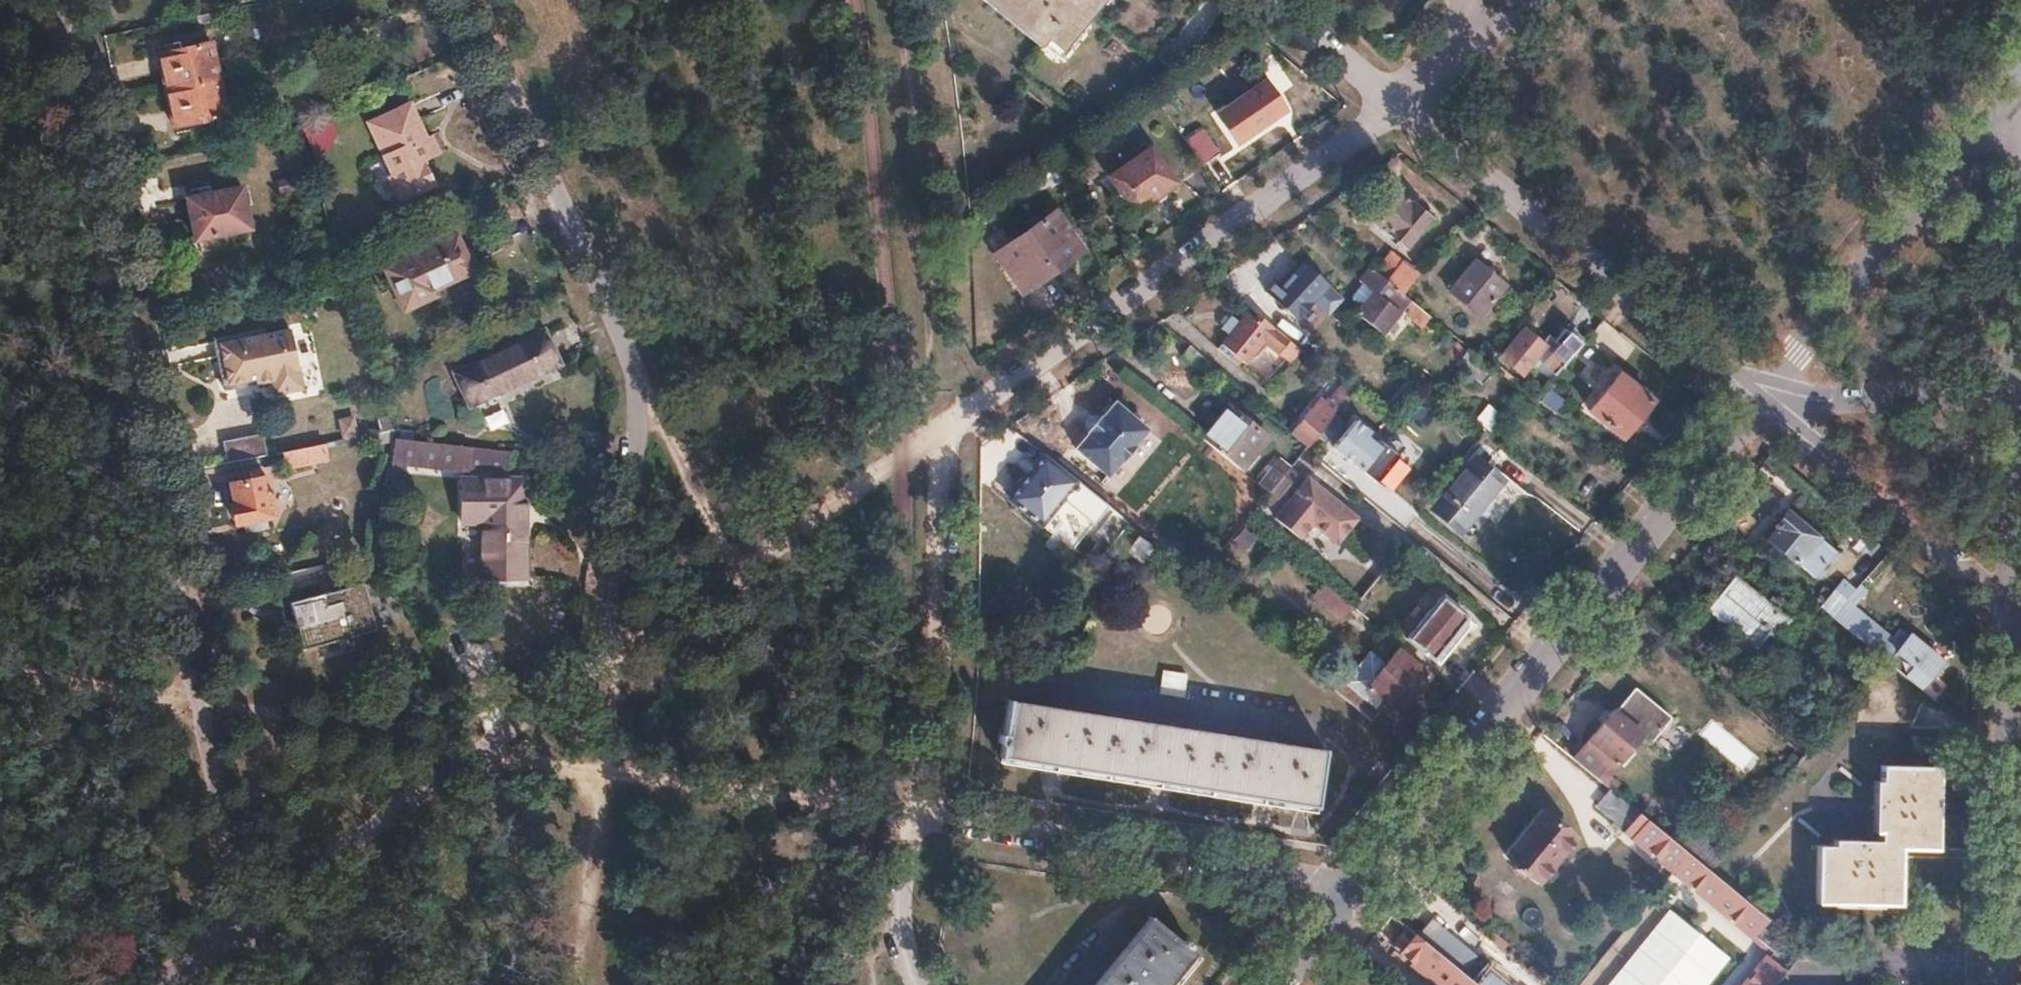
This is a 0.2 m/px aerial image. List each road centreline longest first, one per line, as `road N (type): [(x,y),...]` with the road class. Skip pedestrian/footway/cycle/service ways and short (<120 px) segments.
road 1 (residential): [(469,0),(645,377),(621,672),(502,755)]
road 2 (track): [(894,0),(929,260),(939,430),(940,611),(922,824)]
road 3 (track): [(570,984),(621,672),(939,430)]
road 4 (residential): [(60,0),(194,703)]
road 5 (residential): [(1358,887),(1751,397)]
road 6 (residential): [(939,430),(1389,103)]
road 7 (track): [(645,377),(867,816)]
road 8 (residential): [(1751,397),(1389,103)]
road 9 (residential): [(1358,887),(922,824)]
road 10 (residential): [(922,824),(502,755)]
road 11 (residential): [(1751,397),(2020,76)]
road 12 (track): [(161,984),(502,755)]
road 13 (residential): [(2013,617),(2005,984)]
road 14 (residential): [(1751,397),(2013,617)]
road 15 (residential): [(2017,399),(2020,76)]
road 16 (residential): [(502,755),(194,703)]
road 17 (residential): [(194,703),(252,984)]
road 18 (residential): [(2017,399),(1751,397)]
road 19 (residential): [(2013,617),(2017,399)]
road 20 (residential): [(194,703),(0,673)]
road 21 (residential): [(1389,103),(1534,0)]
road 22 (residential): [(1389,103),(1264,0)]
road 23 (residential): [(1278,984),(1358,887)]
road 24 (unclassified): [(1457,0),(1389,103)]

